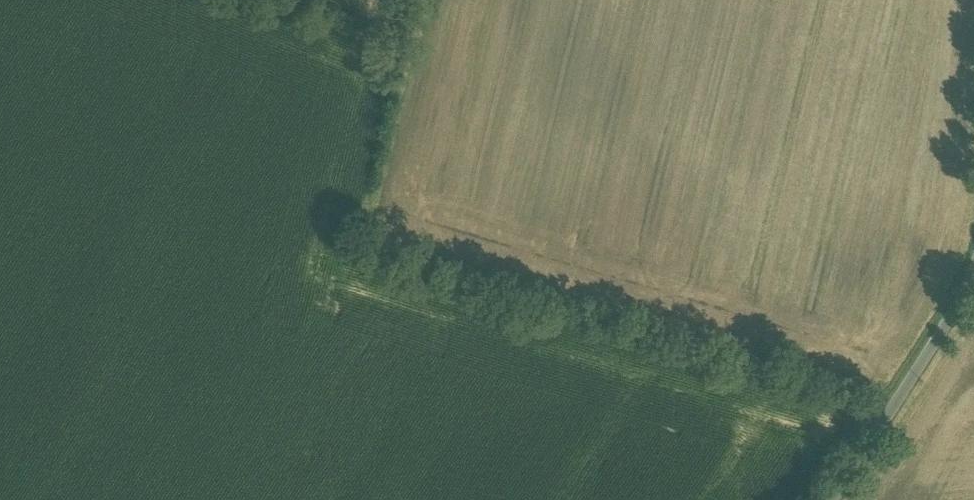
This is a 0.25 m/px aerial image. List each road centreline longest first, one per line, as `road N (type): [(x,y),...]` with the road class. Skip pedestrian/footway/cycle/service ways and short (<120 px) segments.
road 1 (unclassified): [(823,499),(950,291),(973,128)]

